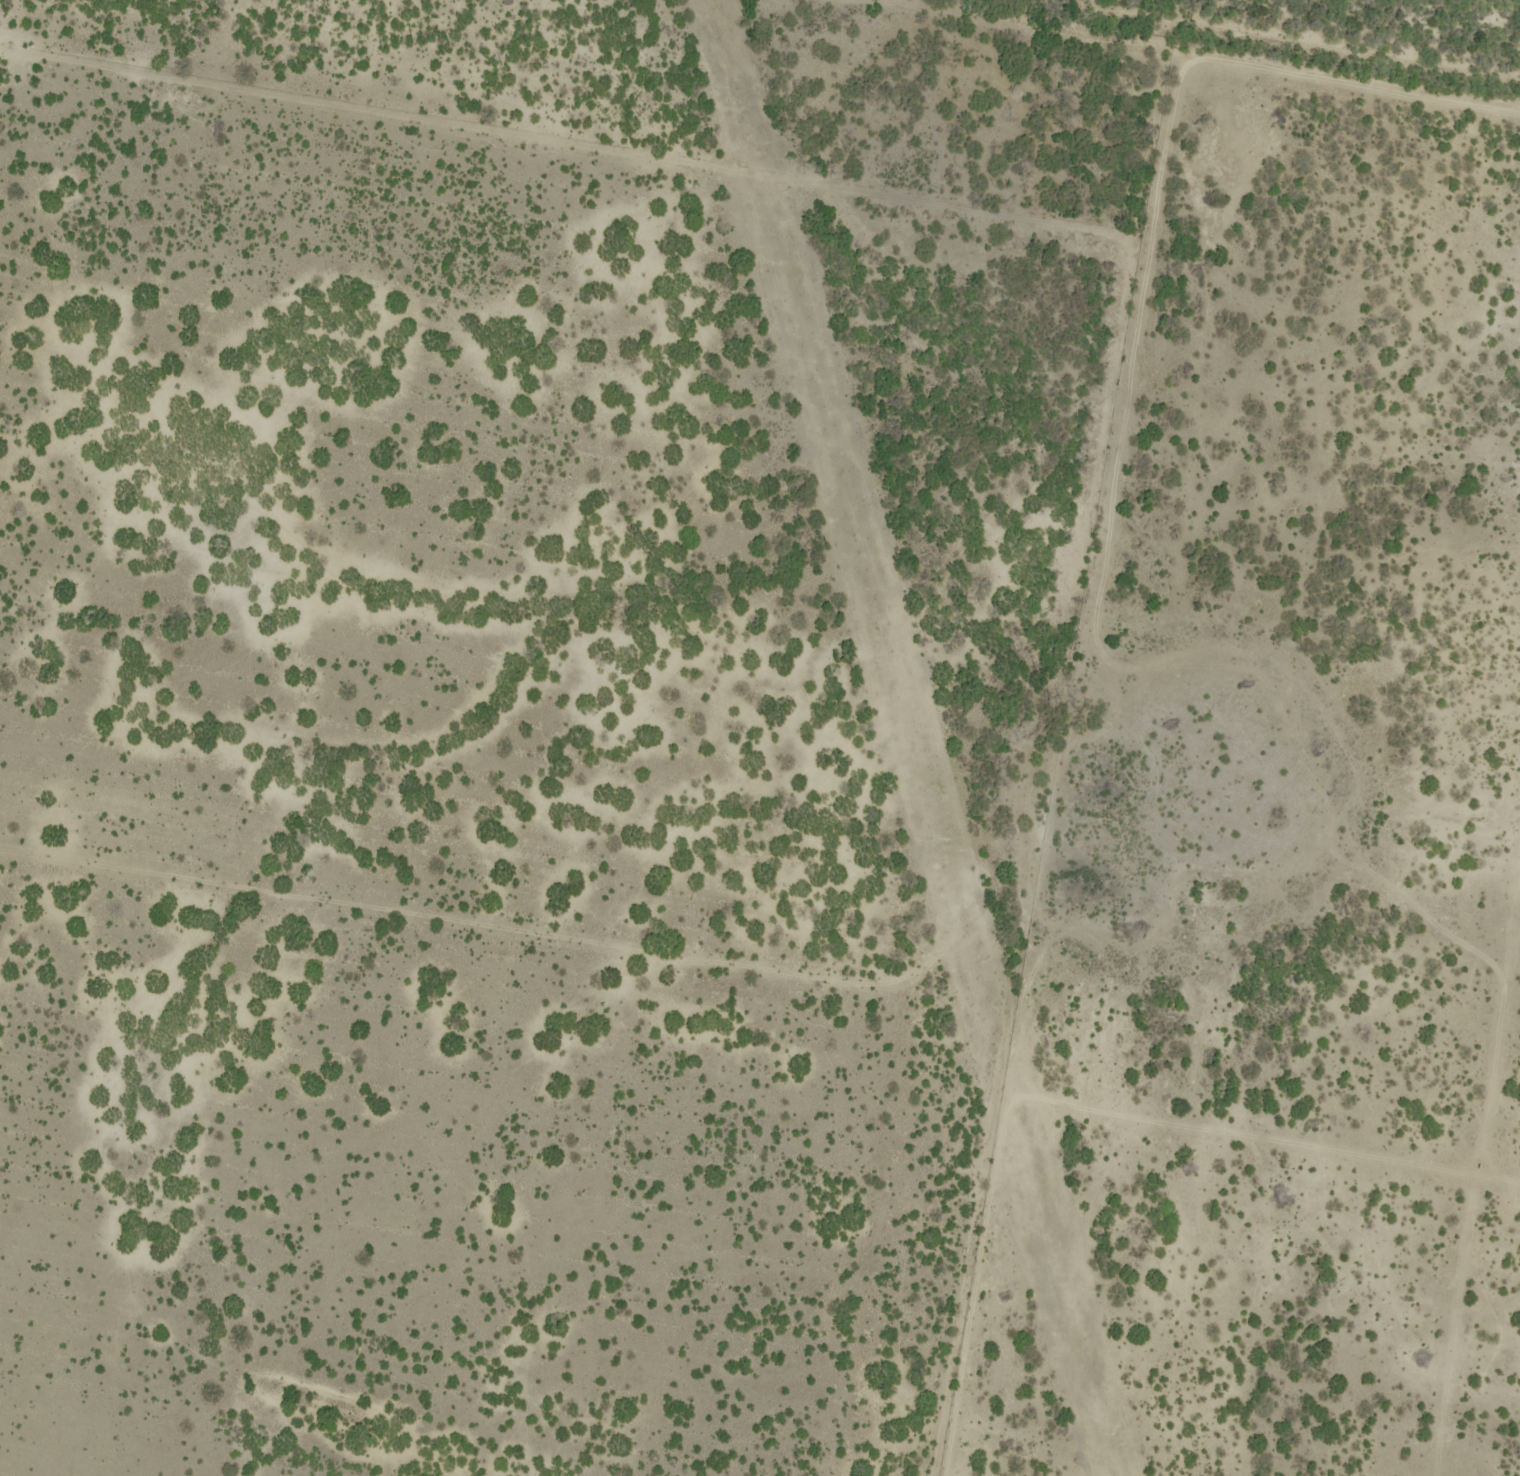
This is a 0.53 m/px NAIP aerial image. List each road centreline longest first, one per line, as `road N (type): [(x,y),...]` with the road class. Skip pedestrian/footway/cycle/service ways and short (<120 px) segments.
road 1 (residential): [(1519,77),(1084,0)]

